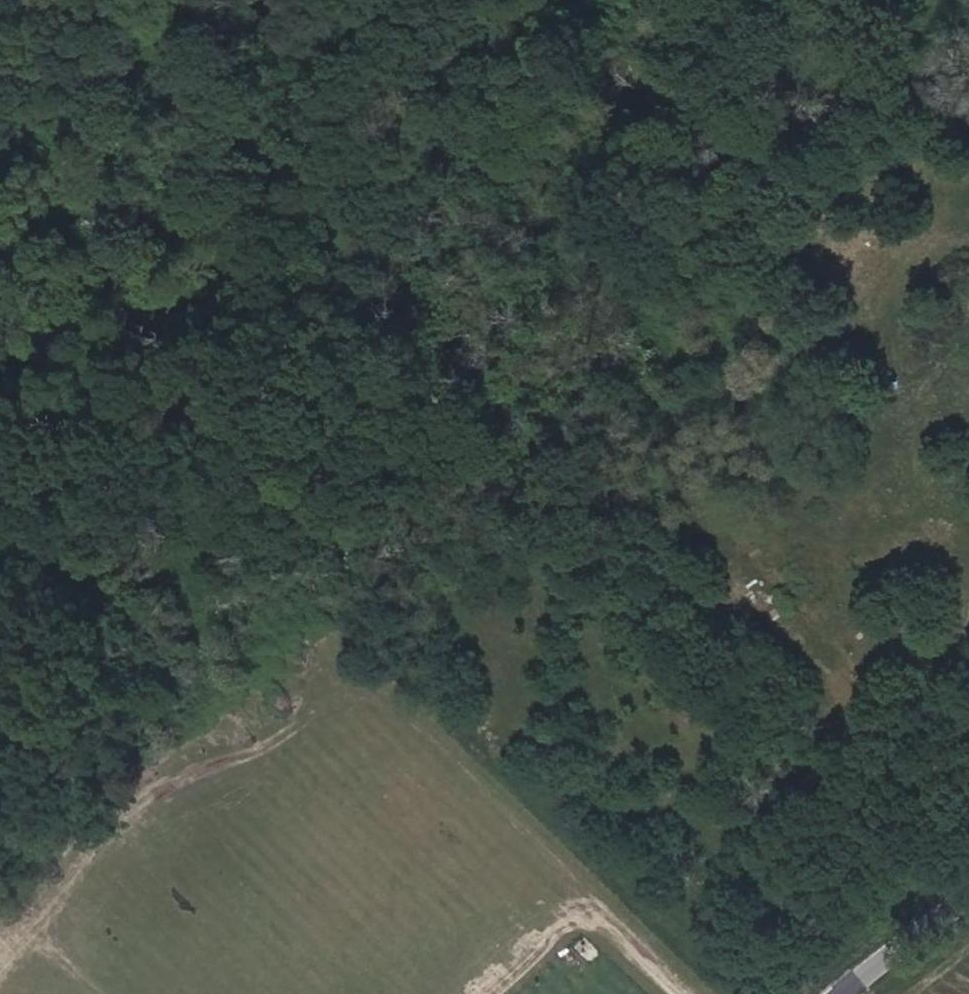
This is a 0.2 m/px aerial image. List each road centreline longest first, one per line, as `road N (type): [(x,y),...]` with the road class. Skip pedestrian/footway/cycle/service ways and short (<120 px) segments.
road 1 (unclassified): [(846,993),(968,898)]

